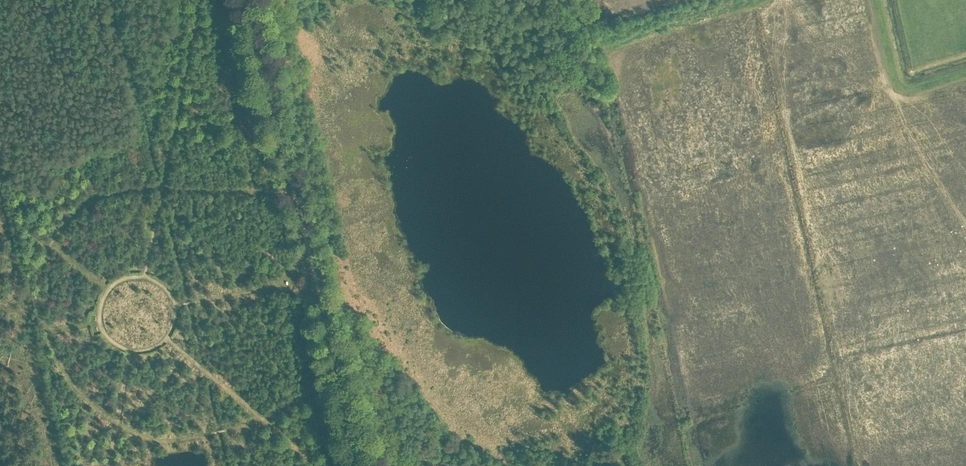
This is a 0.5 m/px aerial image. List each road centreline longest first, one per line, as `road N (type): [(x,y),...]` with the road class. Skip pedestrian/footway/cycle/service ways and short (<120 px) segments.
road 1 (track): [(361,465),(246,0)]

